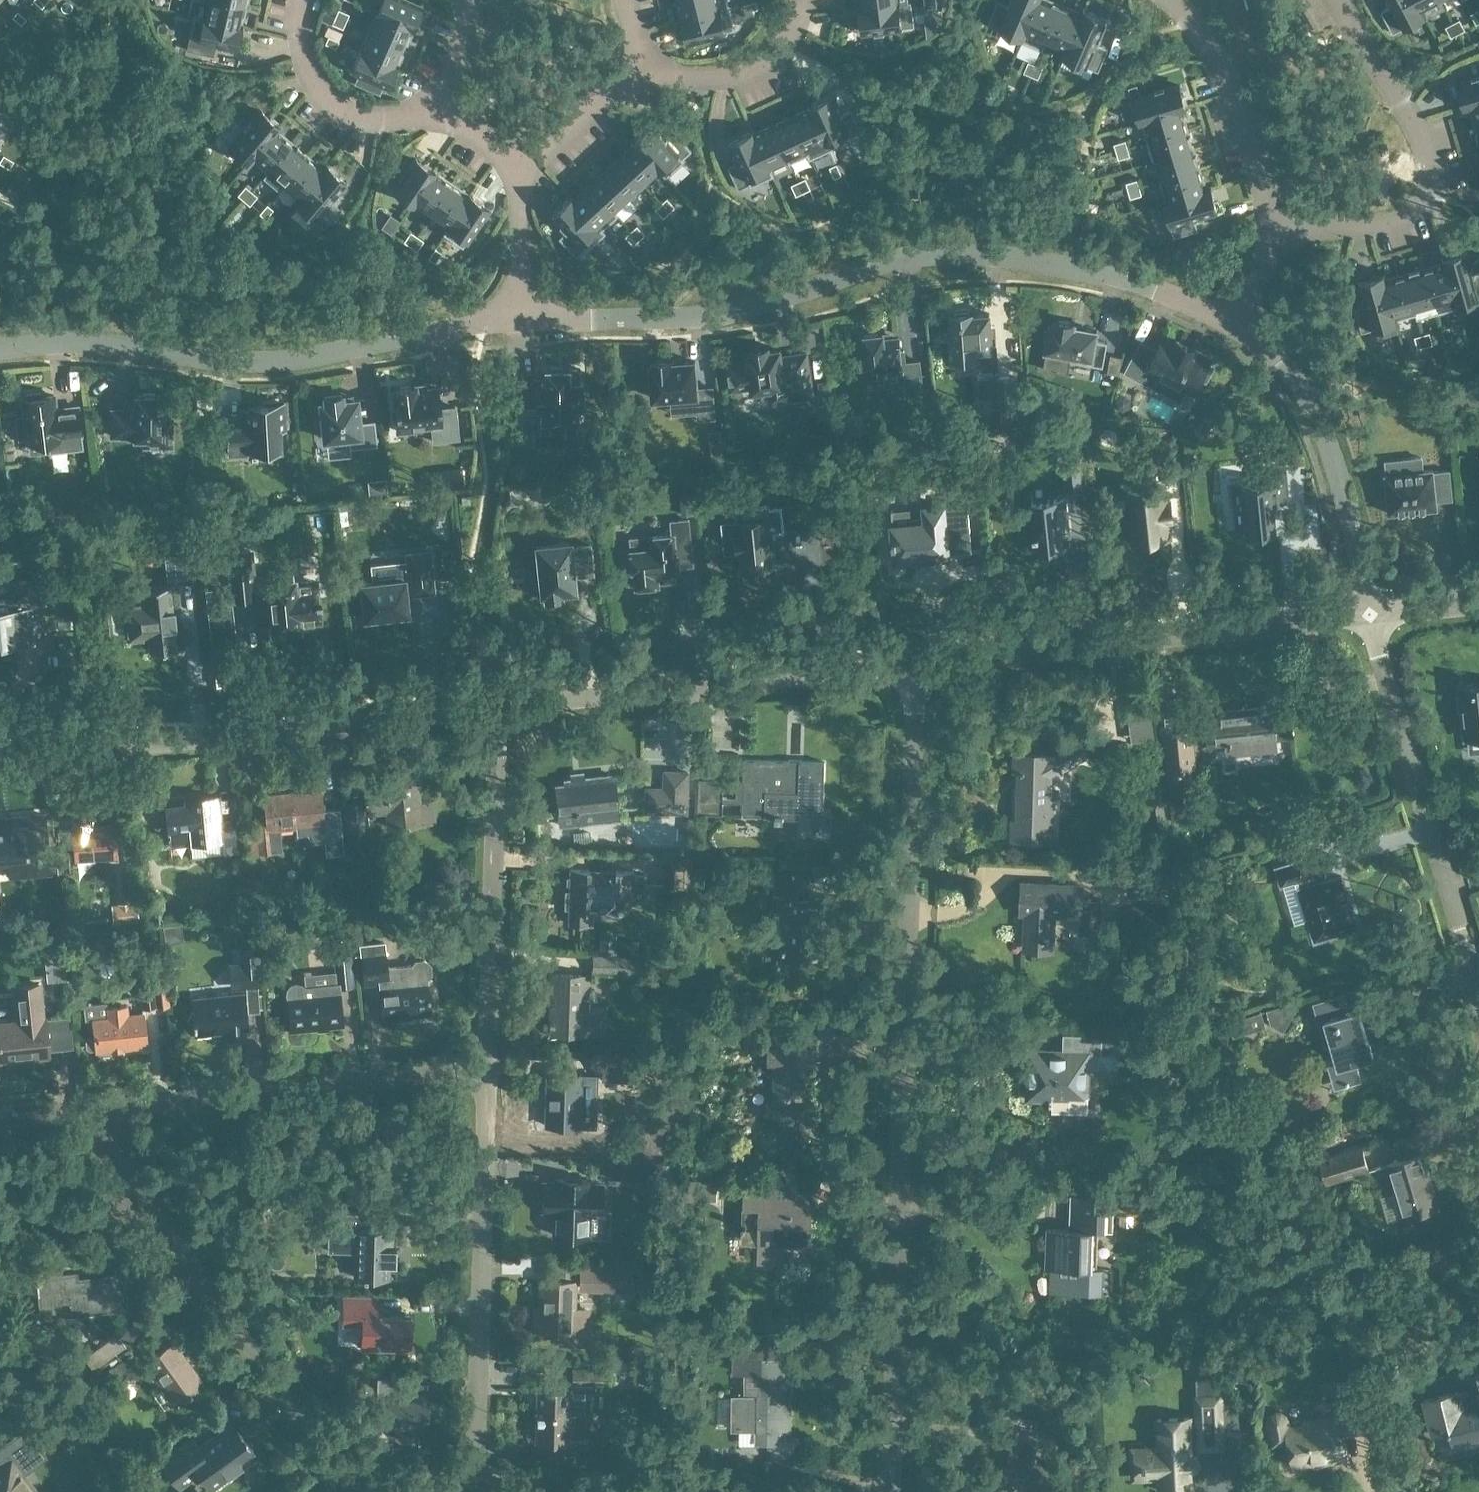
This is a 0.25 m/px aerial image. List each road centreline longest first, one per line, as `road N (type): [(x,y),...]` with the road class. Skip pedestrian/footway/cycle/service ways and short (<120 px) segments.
road 1 (residential): [(893,1491),(920,667)]
road 2 (residential): [(1228,313),(1103,273),(961,253),(701,321),(527,322)]
road 3 (residential): [(527,322),(258,364),(63,342),(0,349)]
road 4 (residential): [(0,757),(492,714)]
road 5 (residential): [(920,667),(1373,616)]
road 6 (residential): [(438,1491),(465,1472),(479,1435),(485,1073)]
road 7 (residential): [(492,714),(920,667)]
road 8 (residential): [(86,1111),(485,1073)]
road 9 (residential): [(1478,993),(1373,616)]
road 10 (residential): [(1339,0),(1416,130),(1424,192),(1407,217),(1370,236),(1314,234),(1286,221)]
road 11 (residential): [(485,1073),(492,714)]
road 12 (residential): [(352,1491),(147,1203)]
road 13 (residential): [(1373,616),(1309,388),(1275,344),(1228,313)]
road 14 (residential): [(1286,221),(1262,193),(1211,48),(1171,0)]
road 15 (residential): [(437,105),(393,123),(338,109),(302,58),(304,0)]
road 16 (residential): [(652,65),(690,79),(766,63),(789,44),(804,0)]
road 17 (residential): [(519,164),(652,65)]
road 18 (residential): [(527,322),(519,164)]
road 19 (residential): [(0,1219),(147,1203)]

